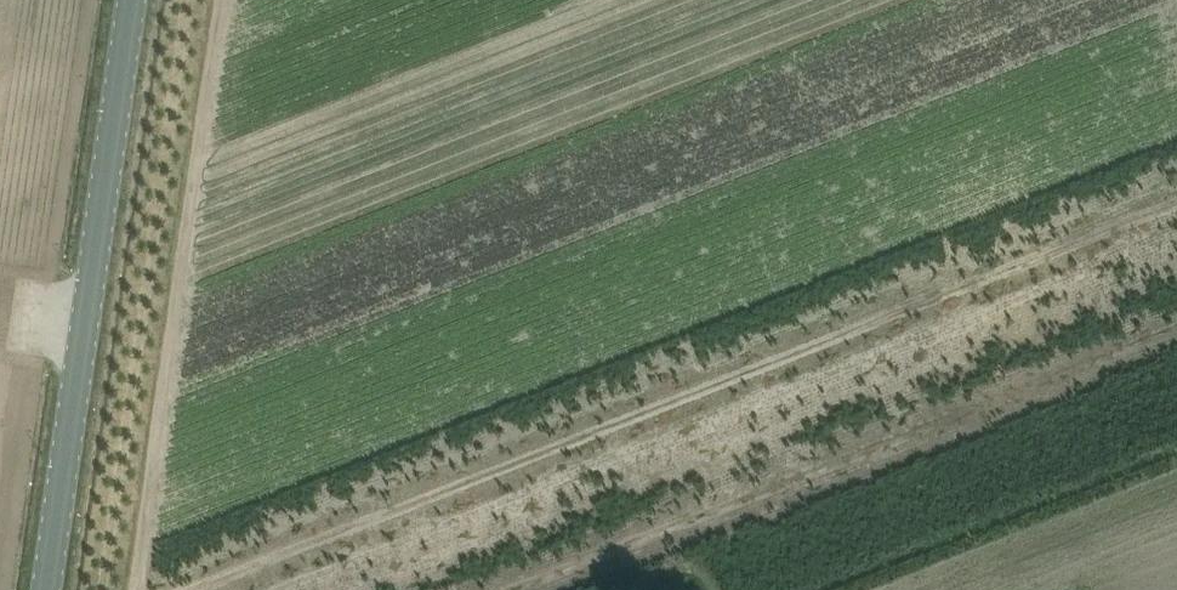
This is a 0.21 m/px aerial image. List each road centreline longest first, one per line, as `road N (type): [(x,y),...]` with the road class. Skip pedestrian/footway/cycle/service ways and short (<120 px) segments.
road 1 (secondary): [(133,0),(49,589)]
road 2 (track): [(112,589),(195,0)]

